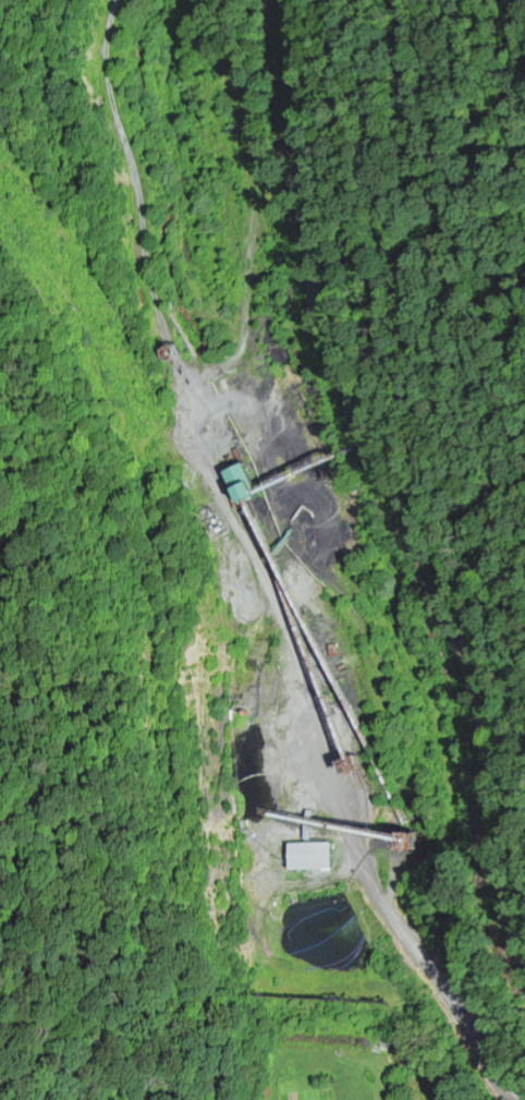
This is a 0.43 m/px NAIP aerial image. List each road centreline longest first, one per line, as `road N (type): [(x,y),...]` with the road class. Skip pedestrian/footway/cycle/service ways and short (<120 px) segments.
road 1 (residential): [(521,1099),(453,1022),(318,756),(219,497),(175,377),(105,71),(118,0)]
road 2 (residential): [(524,977),(488,910),(462,691),(438,599),(349,446),(279,110),(269,20)]
road 3 (residential): [(182,394),(233,358),(252,276),(271,0)]

